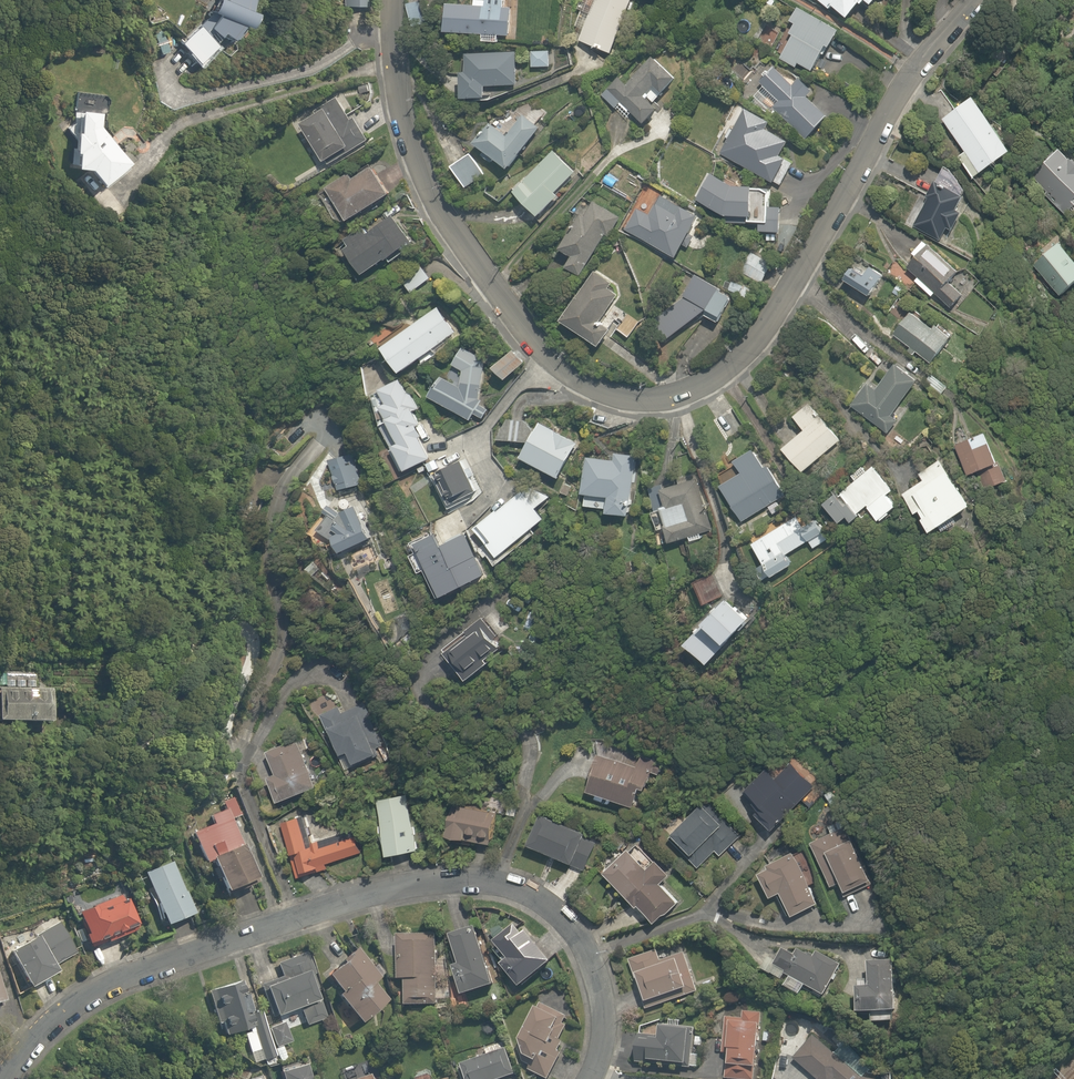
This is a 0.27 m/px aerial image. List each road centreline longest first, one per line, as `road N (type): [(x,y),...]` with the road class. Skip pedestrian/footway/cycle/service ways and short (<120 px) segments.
road 1 (residential): [(977,0),(898,95),(768,324),(718,378),(655,402),(614,397),(566,374),(438,211),(398,95),(395,0)]
road 2 (residential): [(19,1051),(105,985),(337,901),(456,878),(523,889),(578,937),(598,998),(600,1042),(591,1078)]

